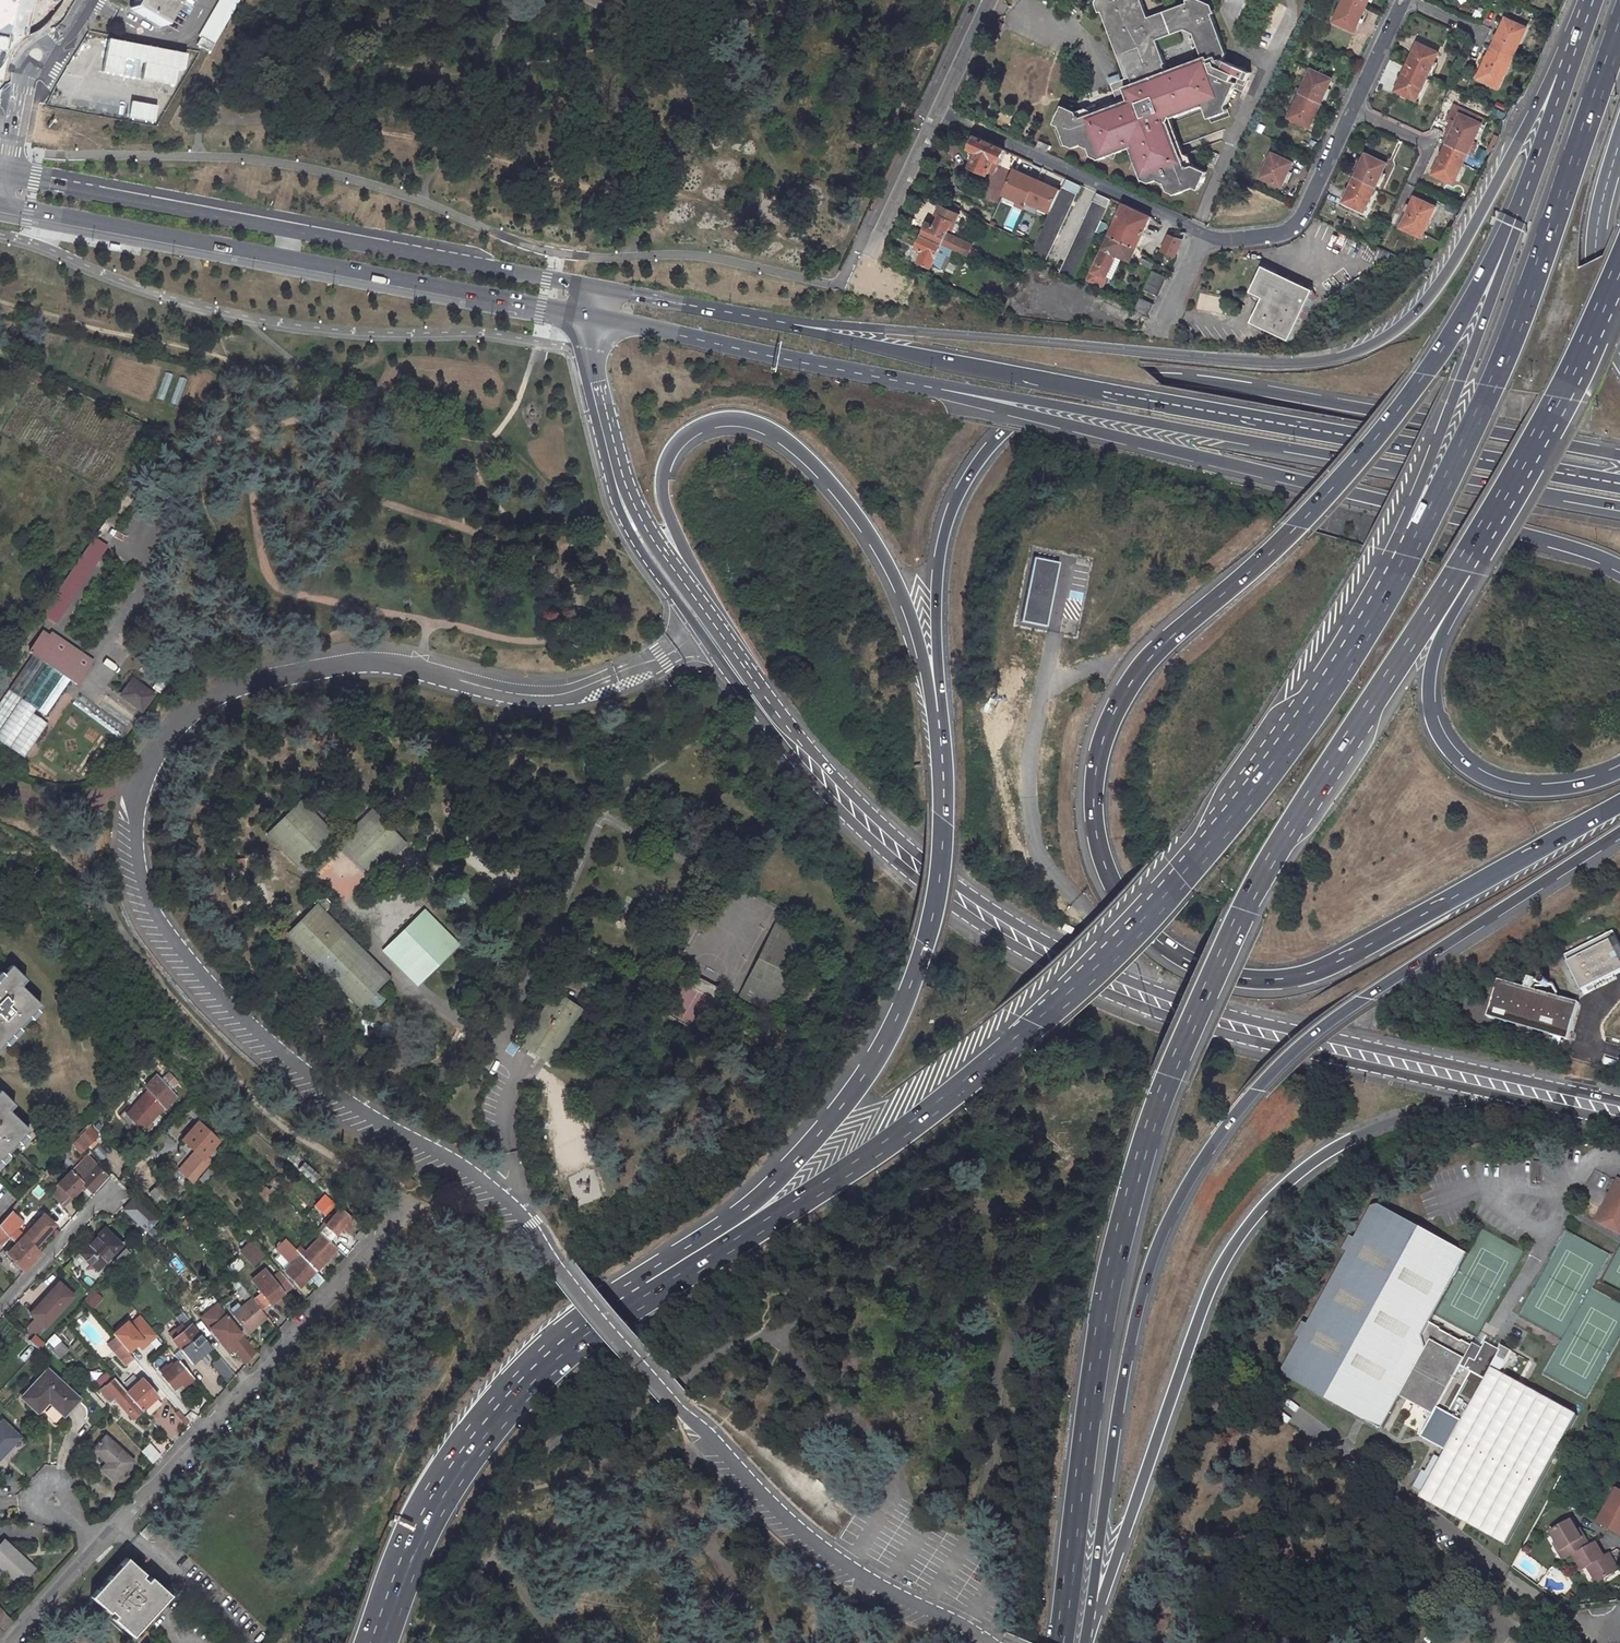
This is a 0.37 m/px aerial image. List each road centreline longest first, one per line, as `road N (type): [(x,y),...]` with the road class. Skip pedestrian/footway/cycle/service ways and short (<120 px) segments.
road 1 (motorway): [(1587,18),(1502,238),(1441,351),(1333,489),(1146,658),(1107,719),(1089,789),(1097,857),(1131,920),(1185,963),(1251,984),(1308,977),(1332,966),(1619,804)]
road 2 (trunk): [(1057,1642),(1112,1258),(1139,1158),(1205,981),(1294,821),(1563,397),(1604,306)]
road 3 (secondary): [(627,509),(649,561),(849,821),(984,928),(1156,1013),(1525,1105)]
road 4 (secondary): [(1619,1105),(1234,1016),(1060,950),(995,911),(863,807),(786,715),(695,583)]
road 5 (motorway): [(1090,1608),(1140,1293),(1182,1191),(1217,1139),(1254,1090),(1326,1024),(1619,831)]
road 6 (trunk): [(1587,18),(1432,294),(1410,319),(1349,354),(1279,362),(792,324)]
road 7 (trunk): [(1344,662),(1178,877),(1029,1023),(861,1158),(702,1263),(648,1283)]
road 8 (trunk): [(1619,455),(1195,383),(1112,385),(1049,403),(1004,431),(953,502),(937,564),(938,713)]
road 9 (motorway): [(1619,484),(1067,386),(792,324)]
road 10 (motorway): [(889,378),(1619,505)]
road 11 (trunk): [(1090,1608),(1203,1300),(1260,1207),(1326,1152),(1367,1132),(1460,1105),(1525,1105)]
road 12 (trunk): [(1619,31),(1493,386),(1410,554),(1344,662)]
road 13 (trunk): [(1587,18),(1461,381),(1344,662)]
road 14 (trunk): [(938,713),(942,818),(923,947),(905,1003),(879,1054),(805,1150),(744,1210),(648,1283)]
road 15 (primary): [(601,289),(5,175)]
road 16 (primary): [(0,207),(596,318)]
road 17 (trunk): [(695,583),(664,500),(668,461),(701,426),(731,422),(767,430),(824,479),(873,542),(900,594),(938,713)]
road 18 (trunk): [(648,1283),(562,1347),(455,1467),(380,1642)]
road 19 (residential): [(410,1206),(107,1541)]
road 20 (trunk): [(1619,769),(1555,789),(1510,787),(1478,776),(1440,740),(1429,705),(1429,666),(1500,533)]
road 21 (trunk): [(1190,454),(1500,533)]
road 22 (motorway): [(889,378),(1190,454)]
road 23 (motorway): [(596,318),(889,378)]
road 24 (residential): [(1191,230),(937,110)]
road 25 (trunk): [(1500,533),(1570,400),(1604,306)]
road 26 (trunk): [(1619,357),(1599,305),(1595,246),(1619,139)]
road 27 (residential): [(1204,236),(1271,235),(1296,225),(1353,109)]
road 28 (unclassified): [(88,0),(71,29),(36,56),(5,175)]
road 29 (secondary): [(627,509),(592,372),(596,318)]
road 30 (motorway): [(792,324),(601,289)]
road 31 (residential): [(872,256),(937,110)]
road 32 (residential): [(0,1310),(109,1194)]
road 33 (residential): [(107,1541),(12,1642)]
road 34 (trunk): [(1500,533),(1619,570)]
road 35 (residential): [(937,110),(989,0)]
road 36 (residential): [(1353,109),(1404,0)]

